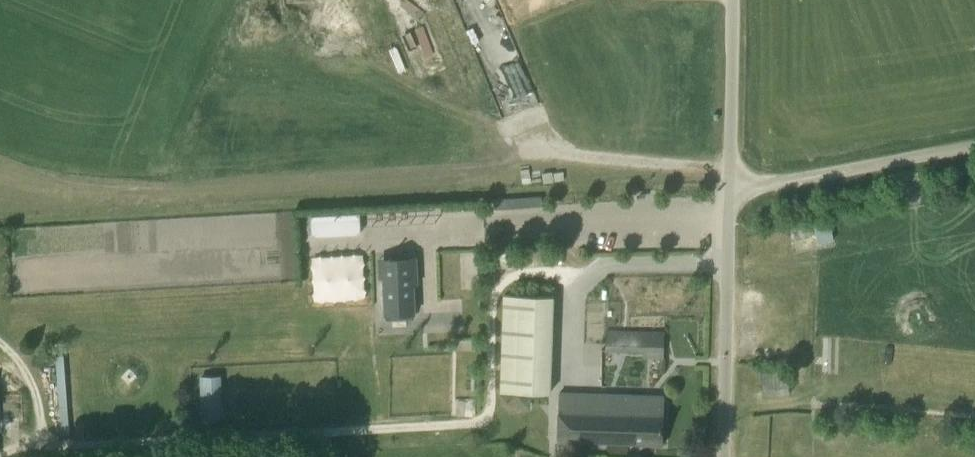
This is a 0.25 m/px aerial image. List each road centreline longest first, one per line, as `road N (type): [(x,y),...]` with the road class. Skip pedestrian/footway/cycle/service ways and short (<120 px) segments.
road 1 (unclassified): [(723,456),(730,0)]
road 2 (track): [(974,146),(733,191)]

